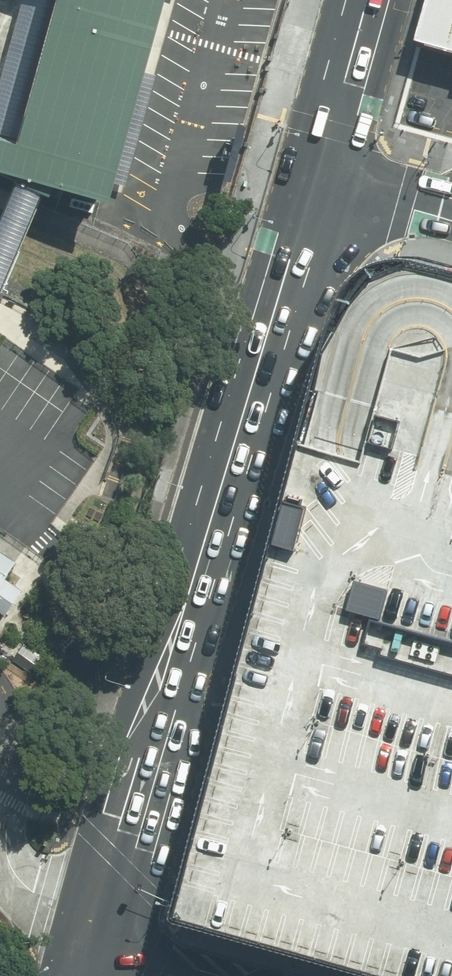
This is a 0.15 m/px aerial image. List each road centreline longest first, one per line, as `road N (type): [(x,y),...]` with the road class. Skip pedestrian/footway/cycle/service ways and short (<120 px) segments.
road 1 (primary): [(324,168),(93,943)]
road 2 (primary): [(369,0),(324,168)]
road 3 (tertiary): [(451,203),(324,168)]
road 4 (tertiary): [(93,943),(215,975)]

